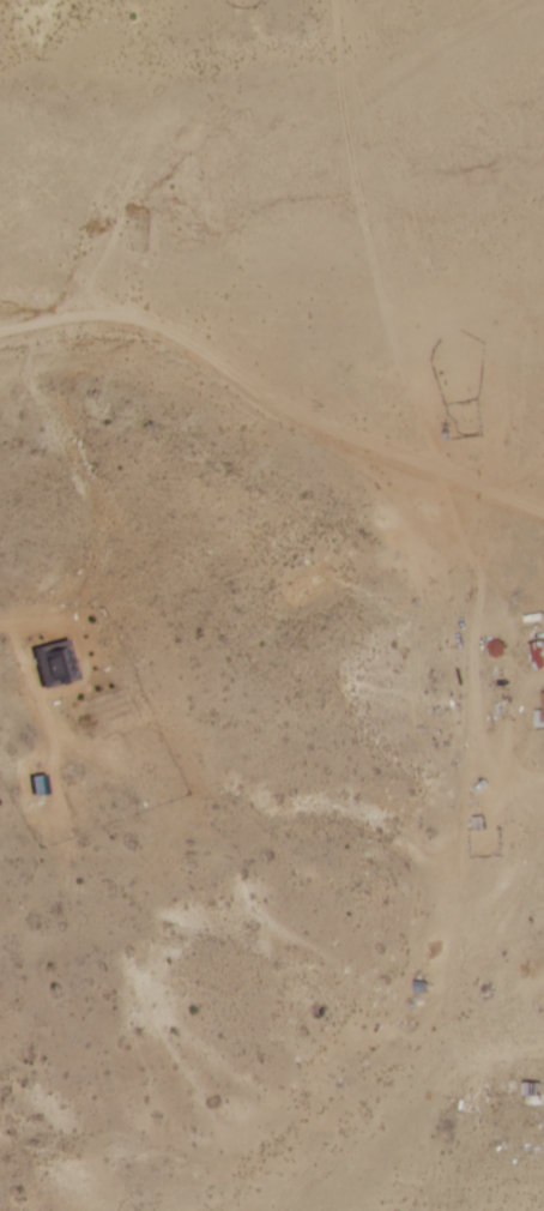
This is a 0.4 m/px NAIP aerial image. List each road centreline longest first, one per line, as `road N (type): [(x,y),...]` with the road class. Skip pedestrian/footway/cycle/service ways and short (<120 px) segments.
road 1 (track): [(0,616),(99,601),(151,707),(203,724),(284,701),(326,876),(355,917),(486,911),(543,918)]
road 2 (track): [(543,501),(151,317),(54,318),(0,341)]

